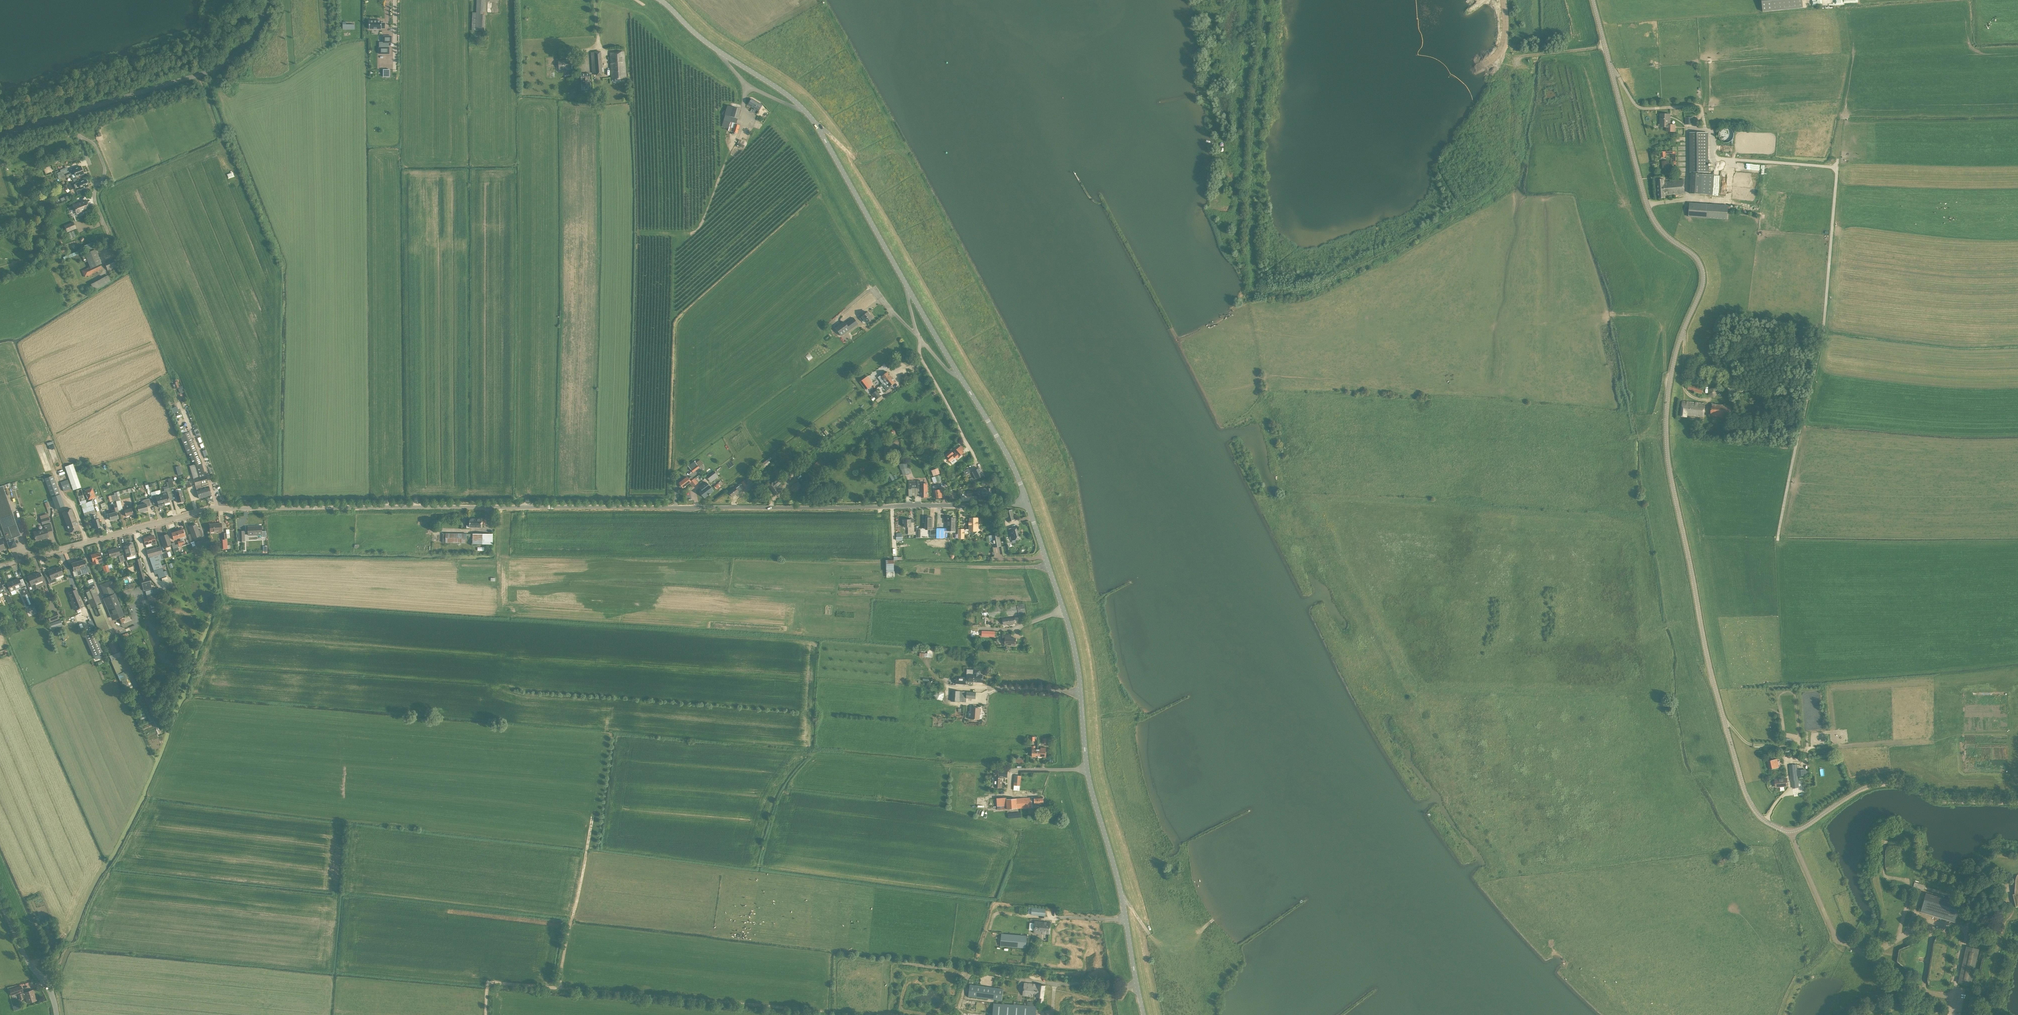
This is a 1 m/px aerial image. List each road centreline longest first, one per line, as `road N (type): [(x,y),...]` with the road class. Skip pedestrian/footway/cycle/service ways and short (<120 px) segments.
road 1 (unclassified): [(1591,0),(1648,209),(1701,271),(1676,348),(1666,446),(1713,684),(1753,810),(1791,832),(1874,785),(1908,786),(1939,801),(2017,802)]
road 2 (unclassified): [(334,507),(1028,504)]
road 3 (tertiary): [(1028,504),(1005,450),(816,124),(660,0)]
road 4 (tertiary): [(1143,1014),(1089,778),(1071,636),(1028,504)]
road 5 (track): [(803,1014),(483,987),(483,1014)]
road 6 (residential): [(0,567),(209,509),(334,507)]
road 7 (unclassified): [(71,114),(225,63),(249,41),(267,0)]
road 8 (track): [(555,994),(586,846)]
road 9 (track): [(899,567),(1049,567)]
road 10 (residential): [(71,114),(104,167),(95,198),(111,239)]
road 11 (unclassified): [(57,1014),(0,901)]

